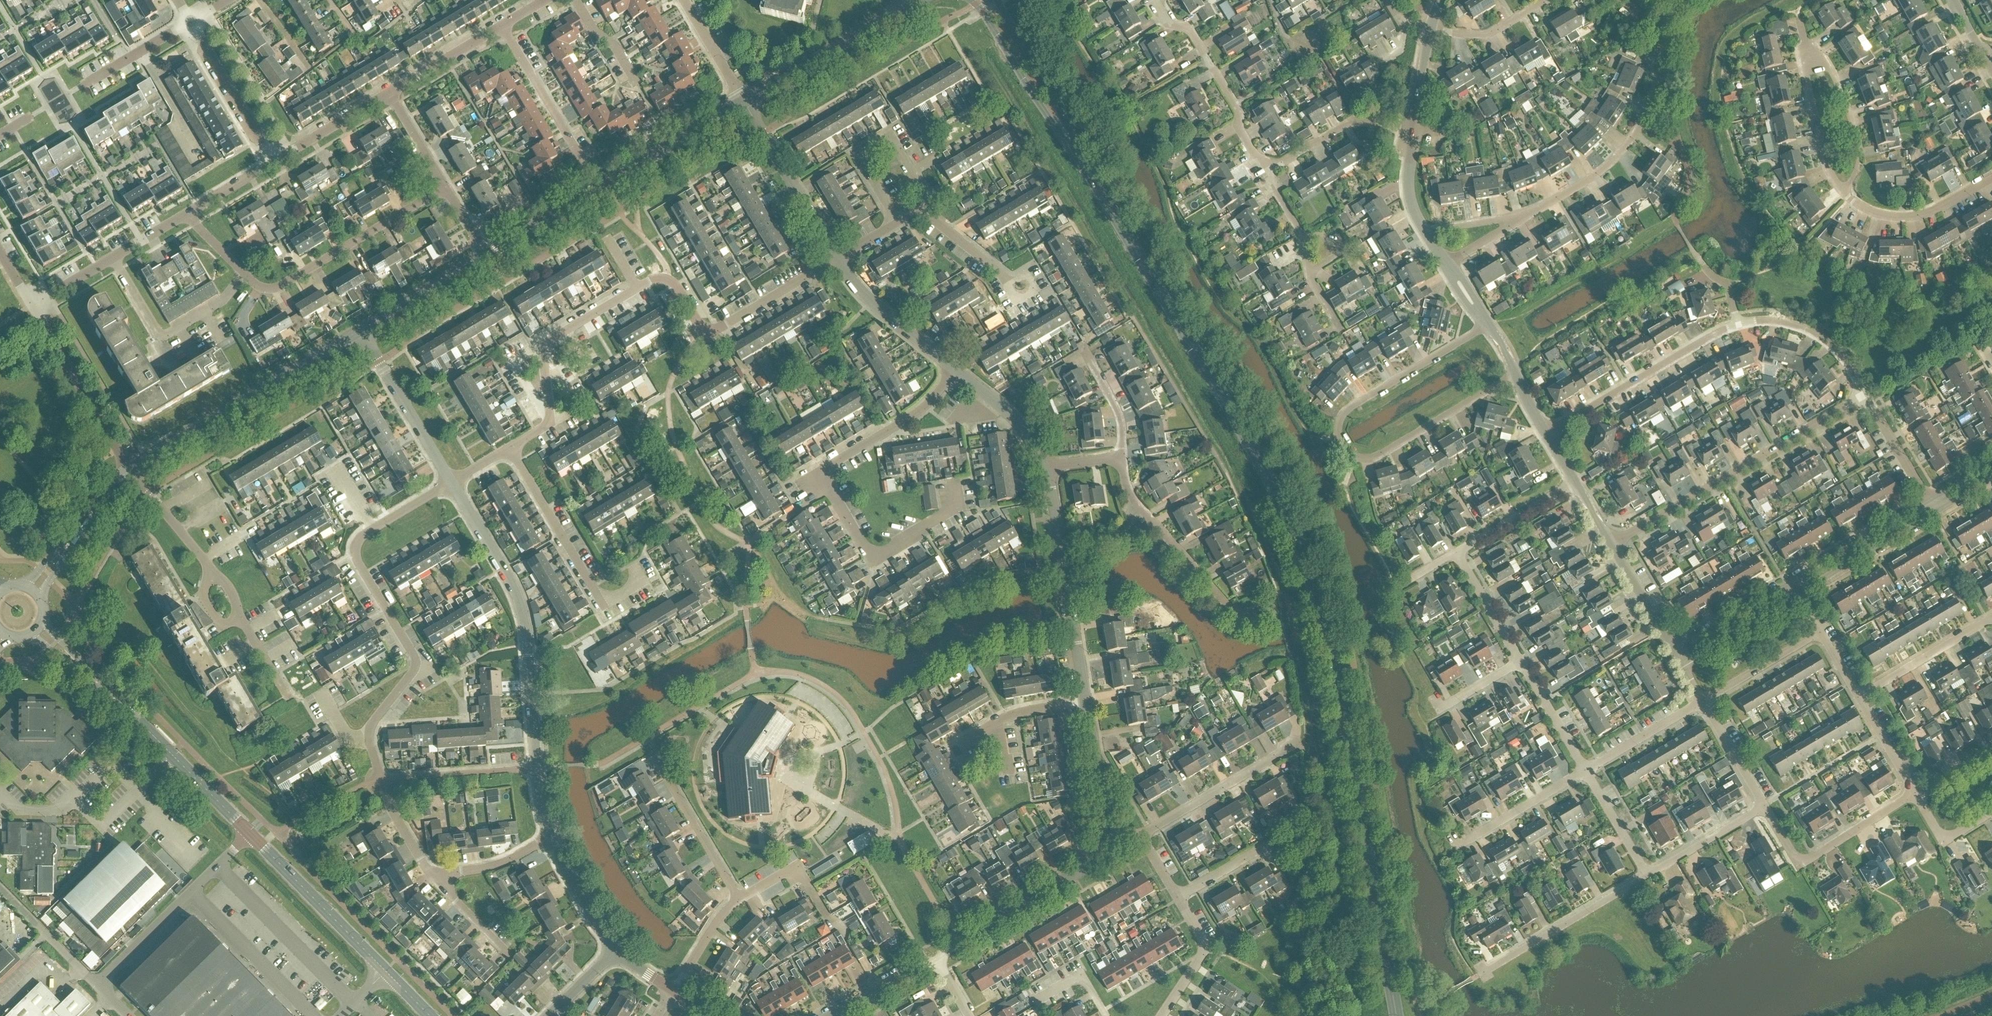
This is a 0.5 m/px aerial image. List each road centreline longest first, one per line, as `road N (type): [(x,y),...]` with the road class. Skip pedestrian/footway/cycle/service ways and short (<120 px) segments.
road 1 (secondary): [(1395,1015),(1324,626),(1296,539),(1079,151)]
road 2 (residential): [(435,882),(391,812),(369,737),(415,660),(355,553),(362,535),(451,484)]
road 3 (residential): [(1517,376),(1370,462),(1355,461),(1339,439),(1347,410),(1492,329)]
road 4 (residential): [(550,840),(519,603),(451,484)]
road 5 (residential): [(565,331),(662,278),(711,332),(838,261)]
road 6 (residential): [(1610,545),(1867,391)]
road 7 (tertiary): [(488,258),(743,101)]
road 8 (tertiary): [(249,836),(43,630)]
road 9 (residential): [(289,699),(229,589),(129,471)]
road 10 (tertiary): [(129,471),(360,331)]
road 11 (residential): [(631,566),(642,583),(602,605),(511,449)]
road 12 (residential): [(1086,704),(1047,467)]
road 13 (residential): [(246,278),(269,291),(293,283),(447,189)]
road 14 (residential): [(951,485),(956,514),(875,560),(823,473)]
road 15 (residential): [(1739,326),(1548,435)]
road 16 (residential): [(98,989),(249,836)]
road 17 (residential): [(1153,0),(1168,24),(1191,30),(1266,172)]
road 18 (residential): [(1250,618),(1234,612),(1133,499),(1122,460)]
road 19 (residential): [(936,957),(1089,869),(1103,840)]
road 20 (tertiary): [(743,101),(924,0)]
road 21 (residential): [(1765,808),(1800,866),(1917,795)]
road 22 (residential): [(898,223),(857,152),(886,136),(925,194),(925,213)]
road 23 (residential): [(1475,979),(1647,877)]
road 24 (residential): [(1518,219),(1622,154),(1658,87)]
road 25 (residential): [(116,261),(160,339),(222,304),(246,278)]
road 26 (tertiary): [(383,973),(249,836)]
road 27 (residential): [(129,471),(32,306)]
road 28 (residential): [(838,261),(743,101)]
road 29 (secondary): [(972,0),(1079,151)]
road 30 (residential): [(1301,745),(1145,840)]
road 31 (residential): [(451,484),(360,331)]
road 32 (secondary): [(1079,151),(1000,0)]
road 33 (residential): [(823,473),(919,412),(954,371)]
road 34 (residential): [(1845,194),(1857,175),(1857,128),(1826,56),(1809,51)]
road 35 (residential): [(739,899),(654,759)]
road 36 (residential): [(1991,182),(1917,220),(1881,217),(1845,194)]
road 37 (residential): [(954,371),(873,307),(838,261)]
road 38 (residential): [(273,159),(191,21)]
road 39 (residential): [(501,26),(584,163)]
road 40 (residential): [(1266,172),(1355,123),(1412,135)]
road 41 (residential): [(1929,502),(1796,584)]
road 42 (residential): [(1801,593),(1936,515)]
road 43 (residential): [(1867,391),(1817,333),(1780,324),(1739,326)]
road 44 (residential): [(1457,851),(1588,772)]
road 45 (residential): [(1859,694),(1991,618)]
road 46 (residential): [(511,449),(550,422),(544,345),(565,331)]
road 47 (residential): [(1845,194),(1821,148),(1809,51)]
road 48 (tertiary): [(35,587),(129,471)]
road 49 (tertiary): [(360,331),(488,258)]
road 50 (residential): [(952,753),(1012,716),(1086,704)]
road 51 (residential): [(1180,900),(1303,827)]
road 52 (residential): [(1703,703),(1824,633)]
road 53 (residential): [(1765,808),(1882,736)]
road 54 (residential): [(98,989),(0,893)]
road 55 (residential): [(1103,840),(1086,704)]
road 56 (residential): [(1647,877),(1765,808)]
road 57 (residential): [(1047,467),(1002,410),(954,371)]
road 58 (residential): [(1460,553),(1577,487)]
road 59 (residential): [(1163,1015),(1206,946),(1180,900)]
road 60 (residential): [(1588,772),(1703,703)]
road 61 (residential): [(273,159),(389,92)]
road 62 (residential): [(389,92),(501,26)]
road 63 (residential): [(81,87),(191,21)]
road 64 (residential): [(1427,32),(1487,34),(1546,0)]
road 65 (residential): [(1588,772),(1521,663)]
road 66 (residential): [(617,949),(550,840)]
road 67 (residential): [(1929,502),(1867,391)]
road 68 (residential): [(831,925),(791,871),(739,899)]
road 69 (residential): [(1521,663),(1460,553)]
road 70 (residential): [(1680,647),(1666,637),(1610,545)]
road 71 (residential): [(435,882),(489,870),(550,840)]
road 72 (residential): [(1703,703),(1765,808)]
road 73 (residential): [(925,213),(1020,289)]
road 74 (residential): [(1647,877),(1588,772)]
road 75 (residential): [(831,1015),(936,957)]
road 76 (residential): [(1796,584),(1694,647)]
road 77 (residential): [(1694,647),(1801,593)]

